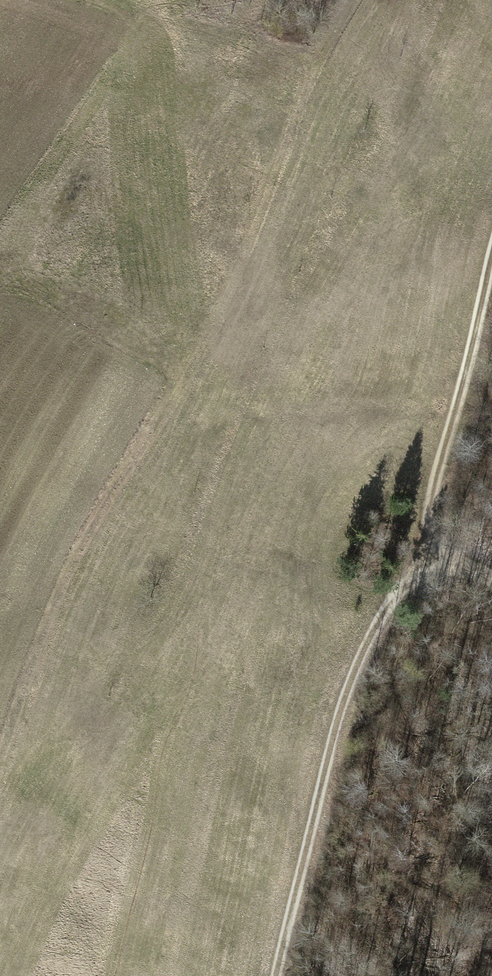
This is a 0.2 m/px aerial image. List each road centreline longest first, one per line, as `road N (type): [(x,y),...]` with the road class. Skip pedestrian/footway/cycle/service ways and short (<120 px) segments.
road 1 (track): [(345,0),(265,198),(77,539),(0,748)]
road 2 (track): [(413,543),(368,610),(328,715),(273,975)]
road 3 (track): [(491,569),(413,543),(491,278)]

